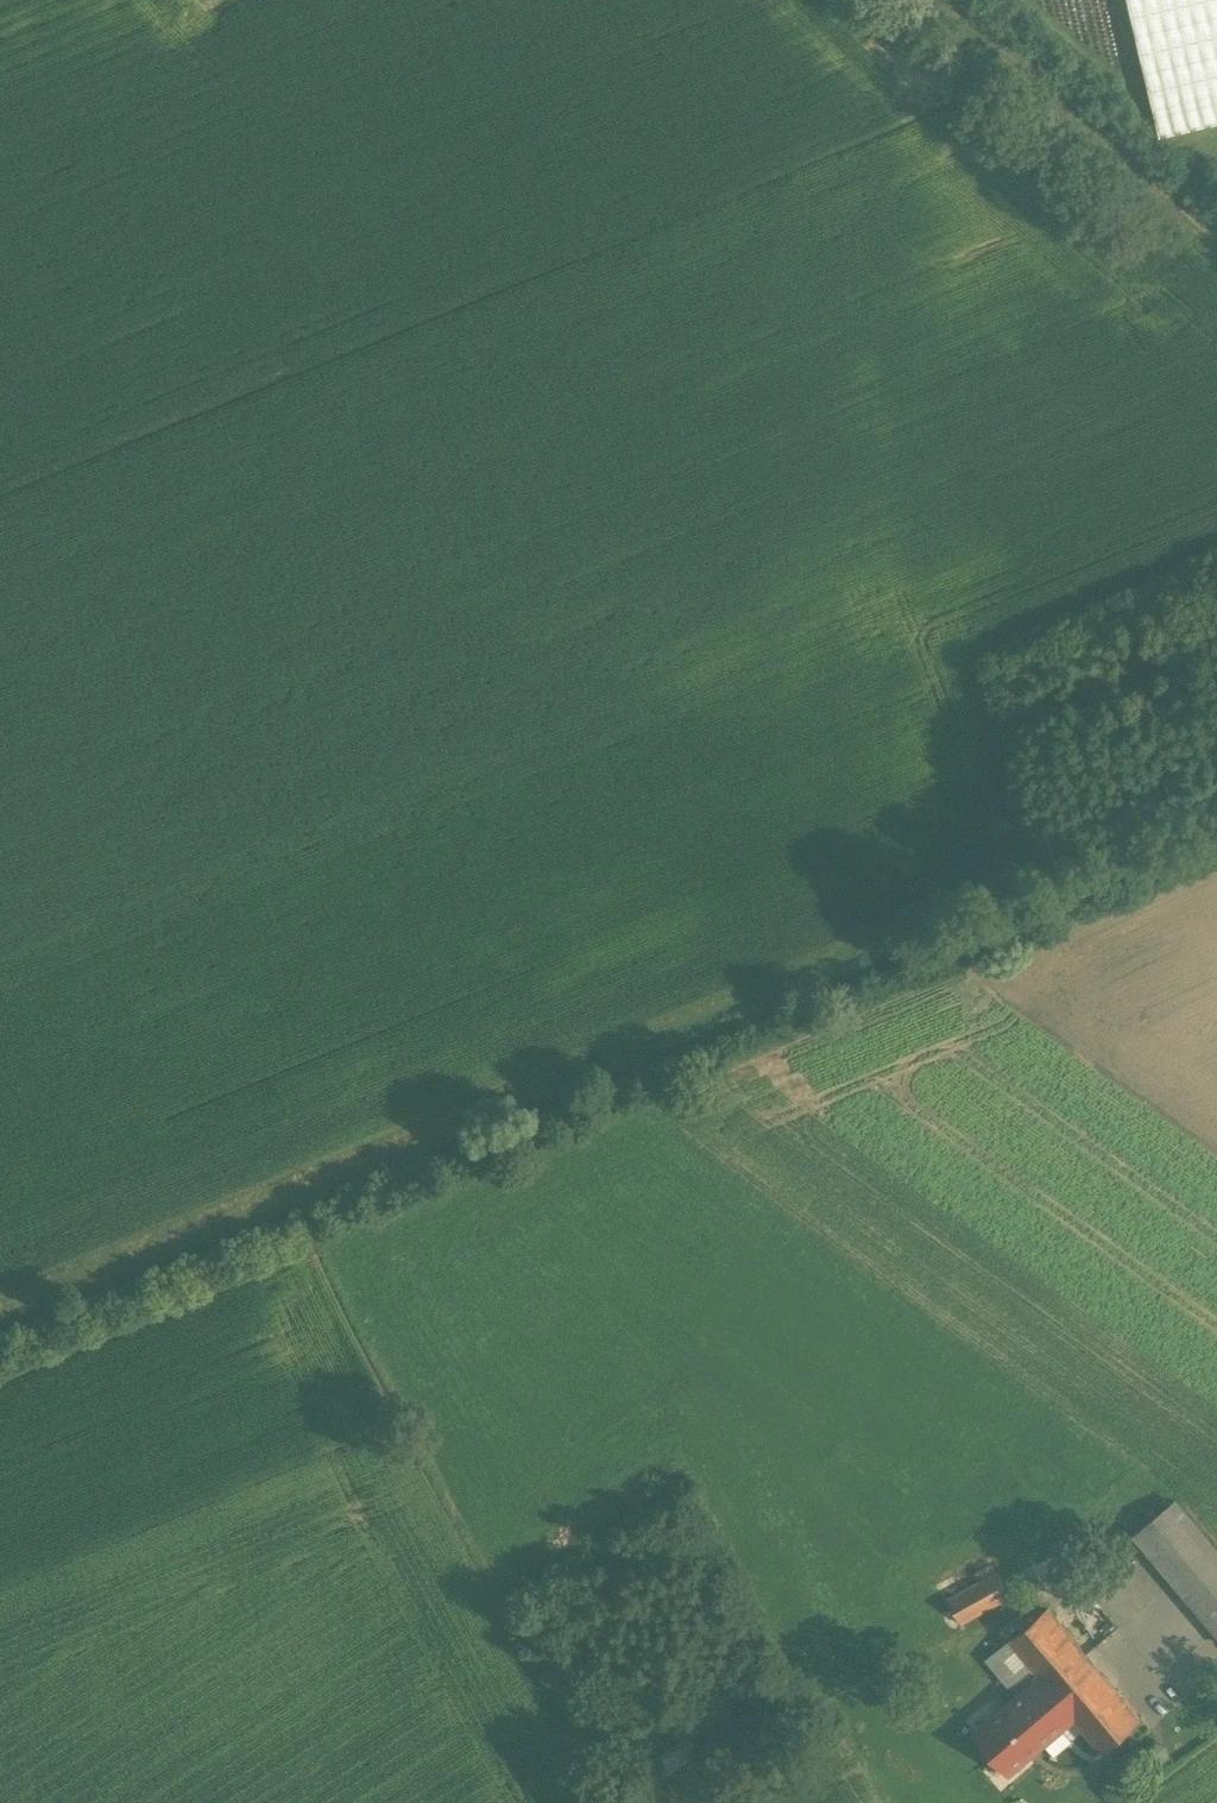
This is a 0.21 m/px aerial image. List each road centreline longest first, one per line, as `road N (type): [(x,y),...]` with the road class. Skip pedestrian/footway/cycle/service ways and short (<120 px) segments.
road 1 (track): [(951,0),(1216,246)]

